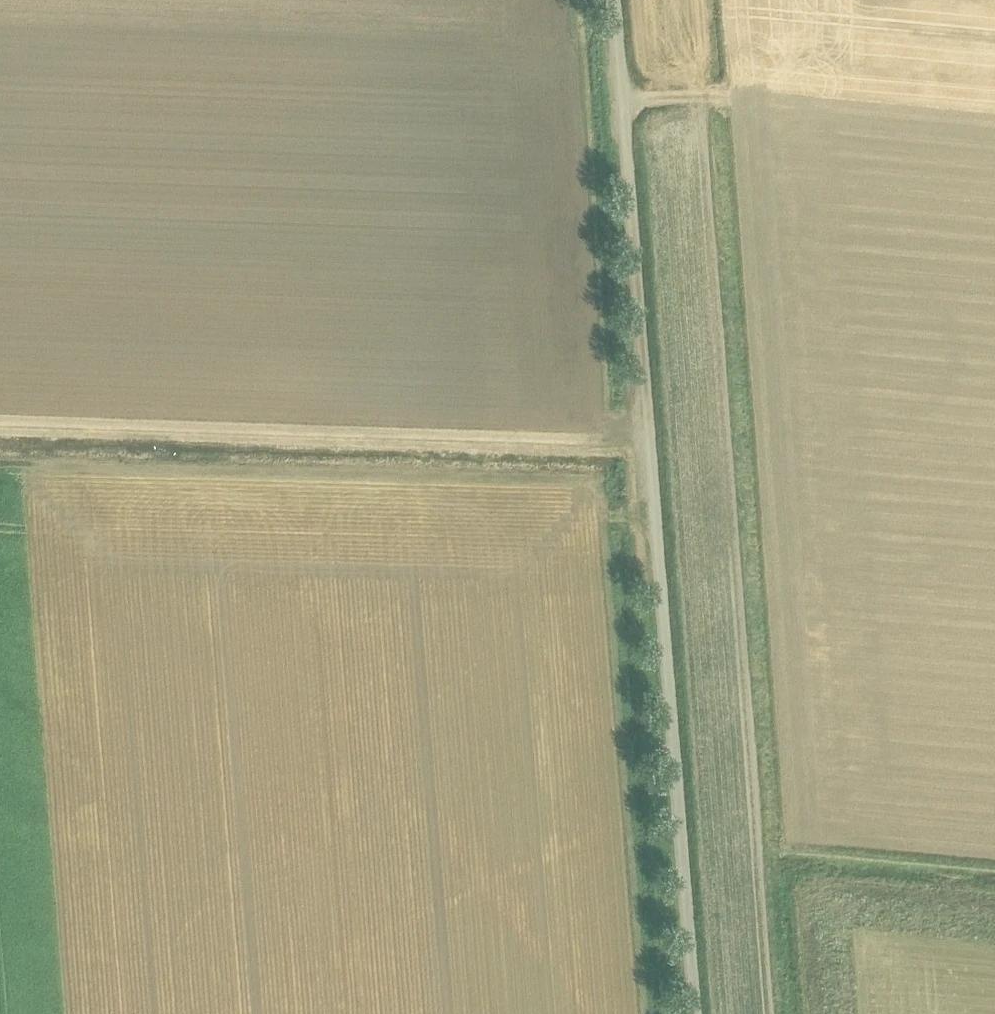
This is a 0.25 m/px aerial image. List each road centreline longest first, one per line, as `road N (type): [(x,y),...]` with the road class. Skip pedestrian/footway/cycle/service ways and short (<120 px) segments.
road 1 (unclassified): [(698,1013),(617,0)]

